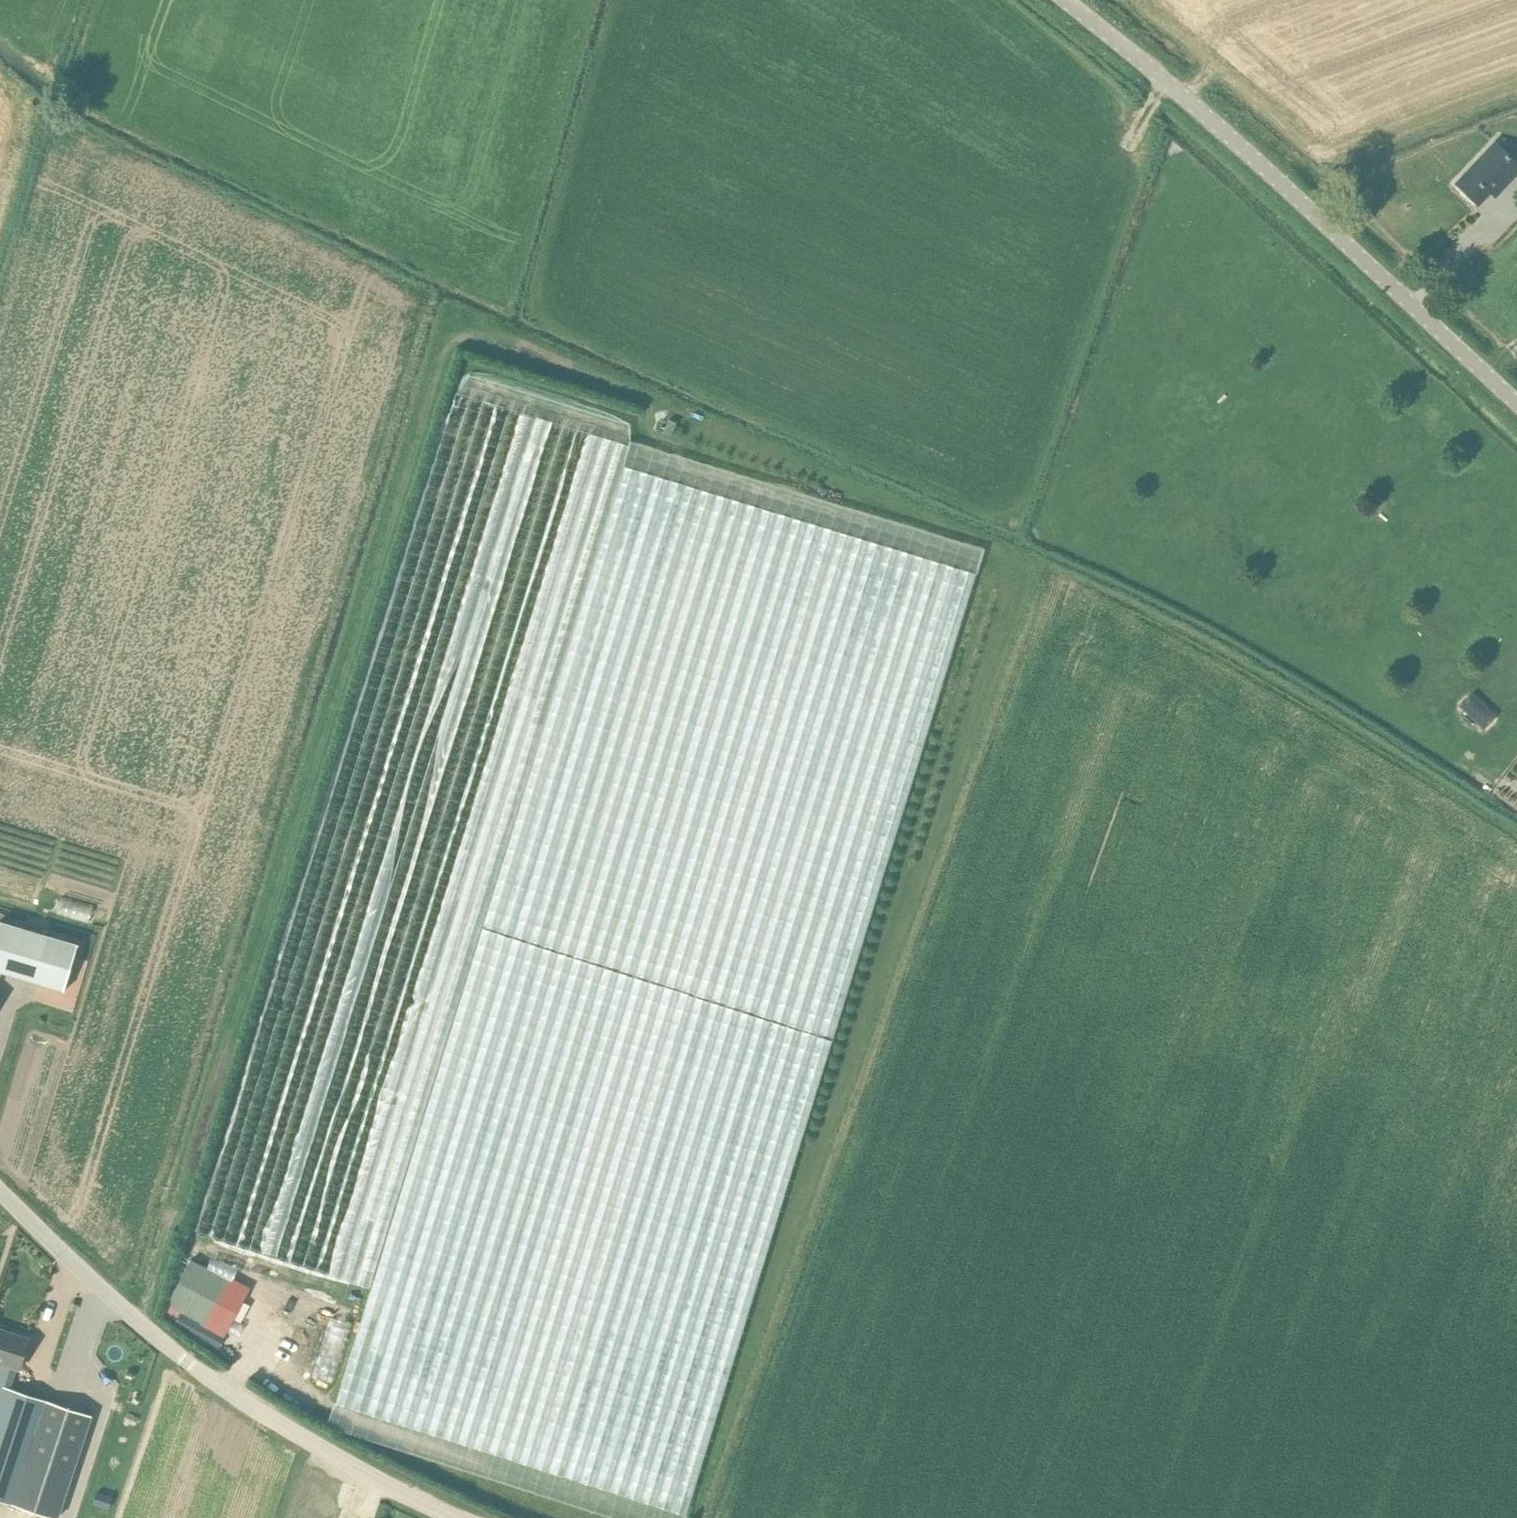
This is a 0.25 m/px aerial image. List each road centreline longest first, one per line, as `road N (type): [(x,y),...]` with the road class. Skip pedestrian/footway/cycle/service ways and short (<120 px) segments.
road 1 (unclassified): [(1516,405),(1067,0)]
road 2 (unclassified): [(459,1517),(257,1409),(144,1325),(0,1190)]
road 3 (track): [(1476,367),(1324,494)]

